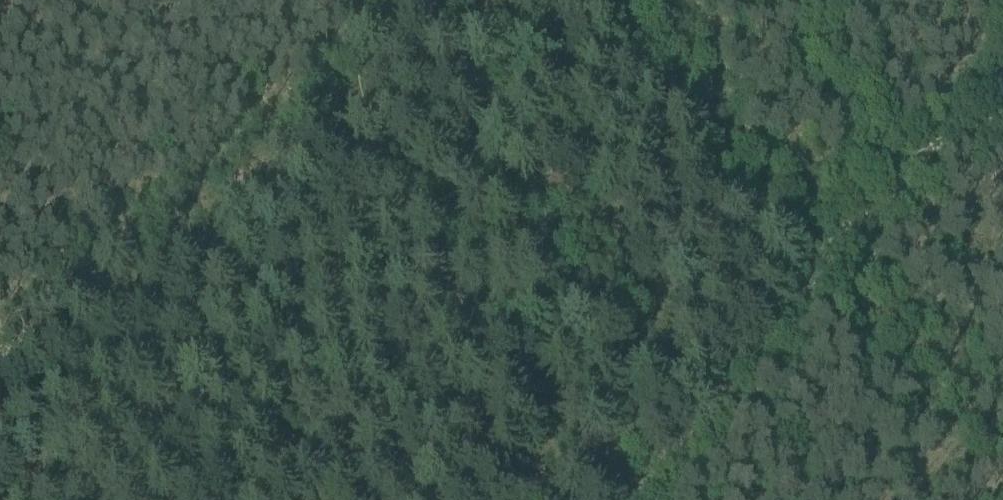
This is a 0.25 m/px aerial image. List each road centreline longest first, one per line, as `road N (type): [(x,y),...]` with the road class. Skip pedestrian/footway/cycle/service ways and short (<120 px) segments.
road 1 (track): [(417,0),(0,355)]
road 2 (track): [(835,271),(702,122),(629,0)]
road 3 (track): [(835,271),(654,499)]
road 4 (track): [(835,271),(1002,80)]
road 5 (track): [(1002,431),(835,271)]

